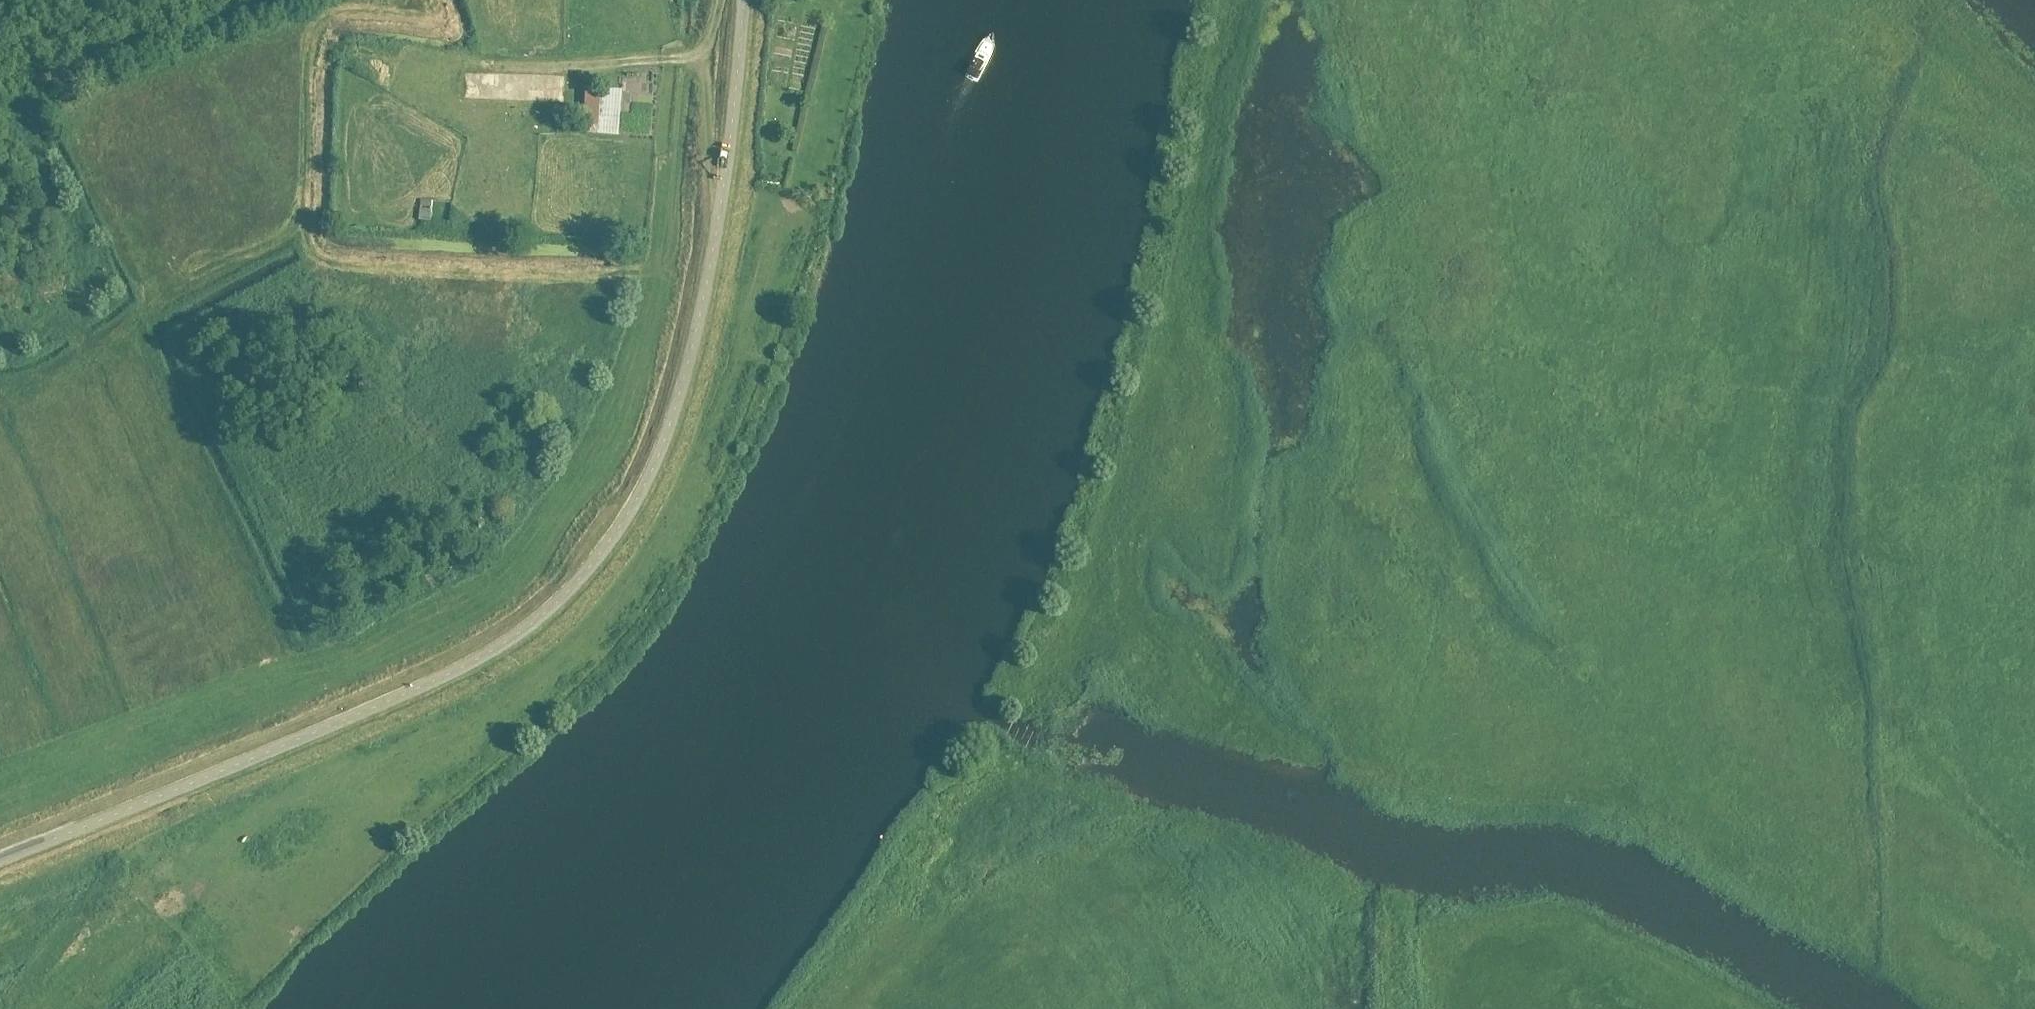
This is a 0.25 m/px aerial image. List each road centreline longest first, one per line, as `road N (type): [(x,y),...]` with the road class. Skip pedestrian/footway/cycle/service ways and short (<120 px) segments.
road 1 (unclassified): [(0,859),(467,666),(528,626),(589,569),(649,475),(694,337),(721,208),(743,0)]

